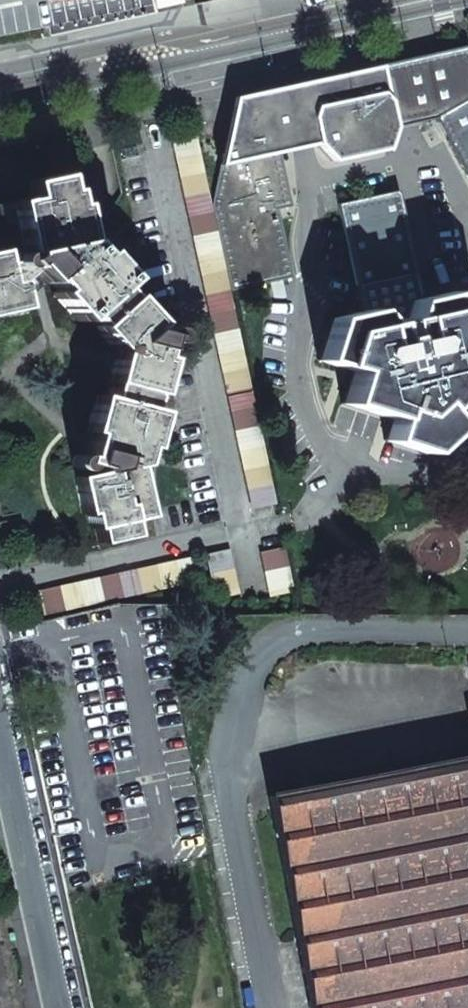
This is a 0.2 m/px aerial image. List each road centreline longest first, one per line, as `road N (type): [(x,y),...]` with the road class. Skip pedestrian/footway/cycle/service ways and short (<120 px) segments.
road 1 (residential): [(0,732),(62,1007)]
road 2 (residential): [(225,37),(154,35),(0,69)]
road 3 (residential): [(393,0),(225,37)]

